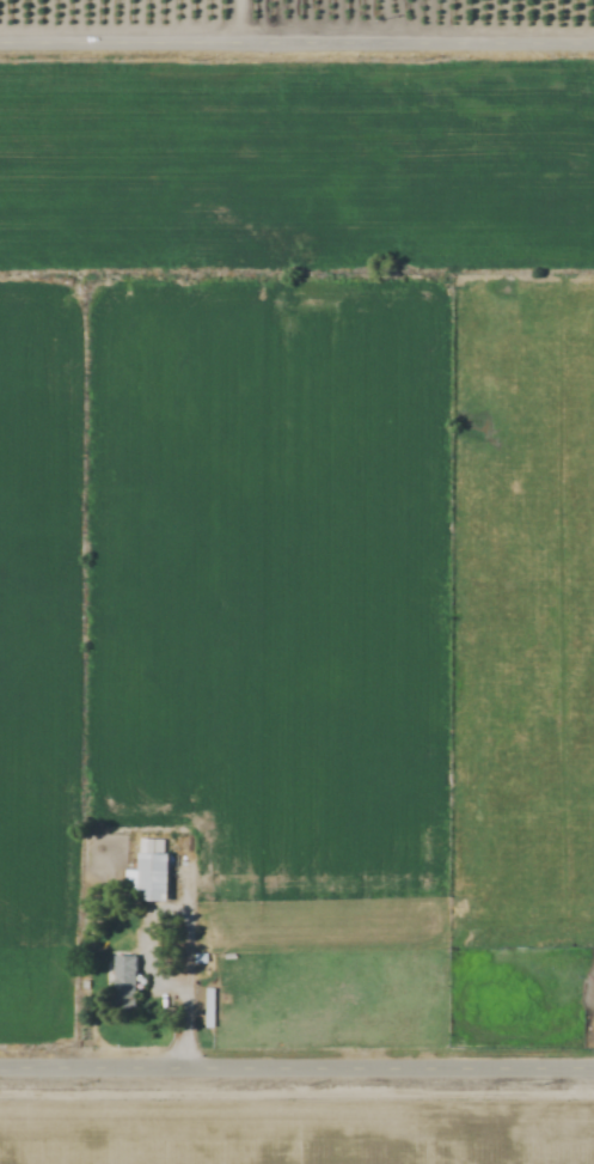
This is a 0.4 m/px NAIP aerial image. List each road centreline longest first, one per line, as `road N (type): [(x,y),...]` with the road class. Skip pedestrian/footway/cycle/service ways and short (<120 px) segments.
road 1 (residential): [(593,41),(0,42)]
road 2 (residential): [(593,1063),(0,1064)]

